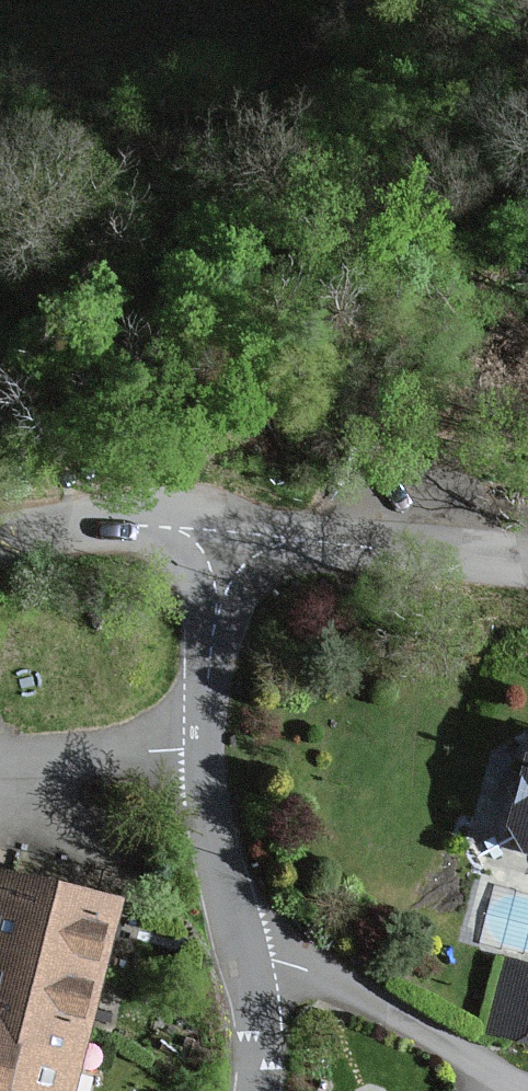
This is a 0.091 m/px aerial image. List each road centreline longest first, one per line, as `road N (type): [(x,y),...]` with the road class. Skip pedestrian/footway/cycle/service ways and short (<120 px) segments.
road 1 (residential): [(526,1090),(328,976),(246,961)]
road 2 (residential): [(223,530),(527,557)]
road 3 (residential): [(0,541),(223,530)]
road 4 (residential): [(202,748),(223,530)]
road 5 (residential): [(246,961),(202,748)]
road 6 (residential): [(0,761),(202,748)]
road 7 (residential): [(257,1090),(258,1017),(246,961)]

